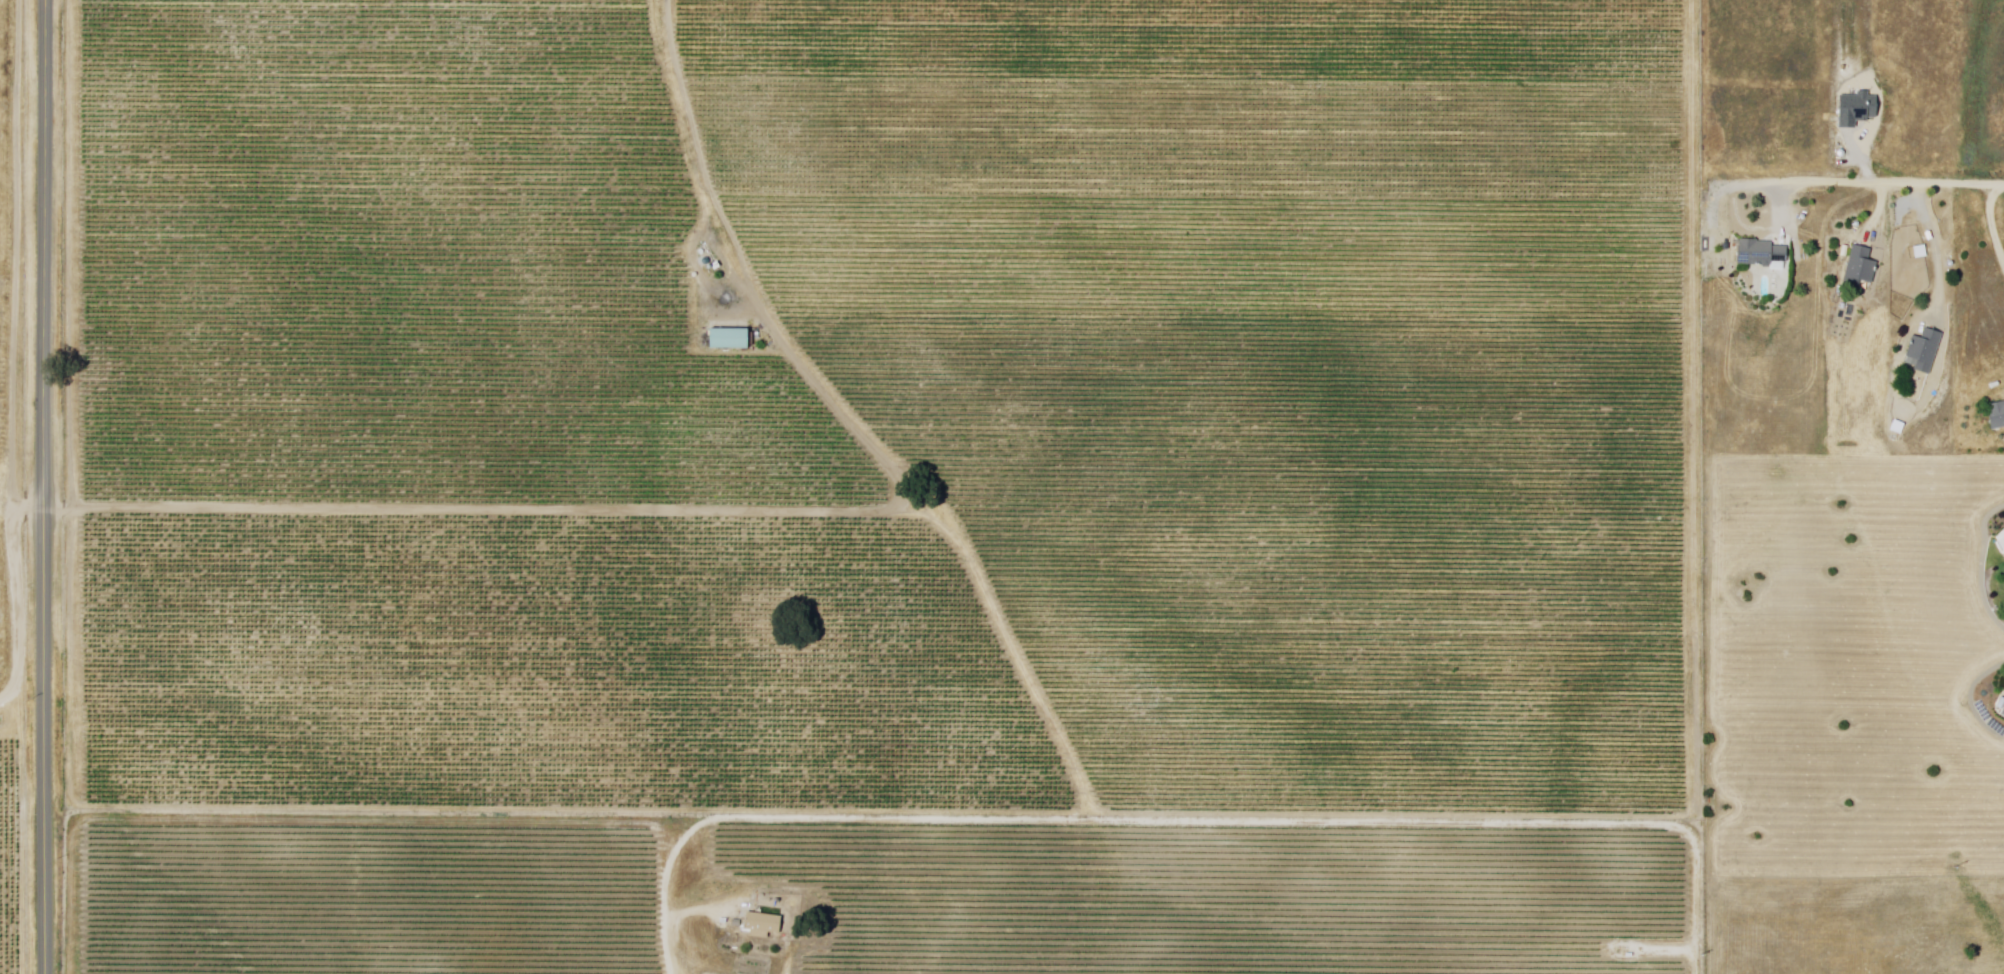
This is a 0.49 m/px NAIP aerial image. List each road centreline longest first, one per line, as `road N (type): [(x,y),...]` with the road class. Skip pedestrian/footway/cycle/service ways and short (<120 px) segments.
road 1 (secondary): [(47,973),(52,528),(43,0)]
road 2 (residential): [(2003,184),(1738,185)]

